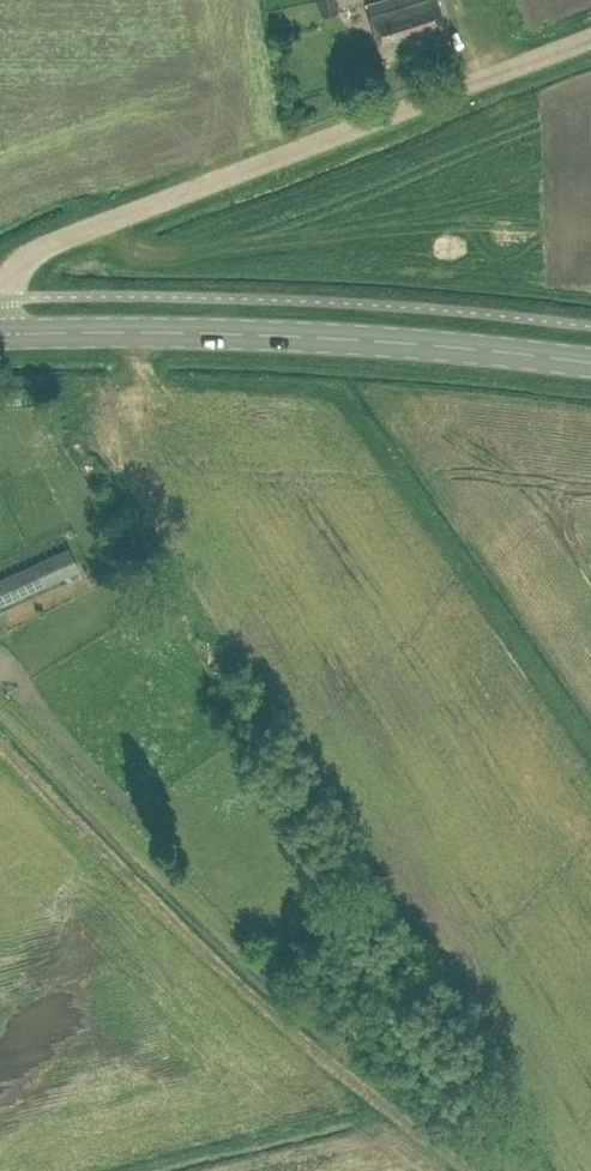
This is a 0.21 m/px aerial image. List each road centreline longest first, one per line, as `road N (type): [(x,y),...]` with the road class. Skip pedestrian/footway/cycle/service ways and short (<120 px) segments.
road 1 (residential): [(590,38),(57,240),(24,263),(0,302)]
road 2 (secondary): [(590,362),(296,336),(0,335)]

